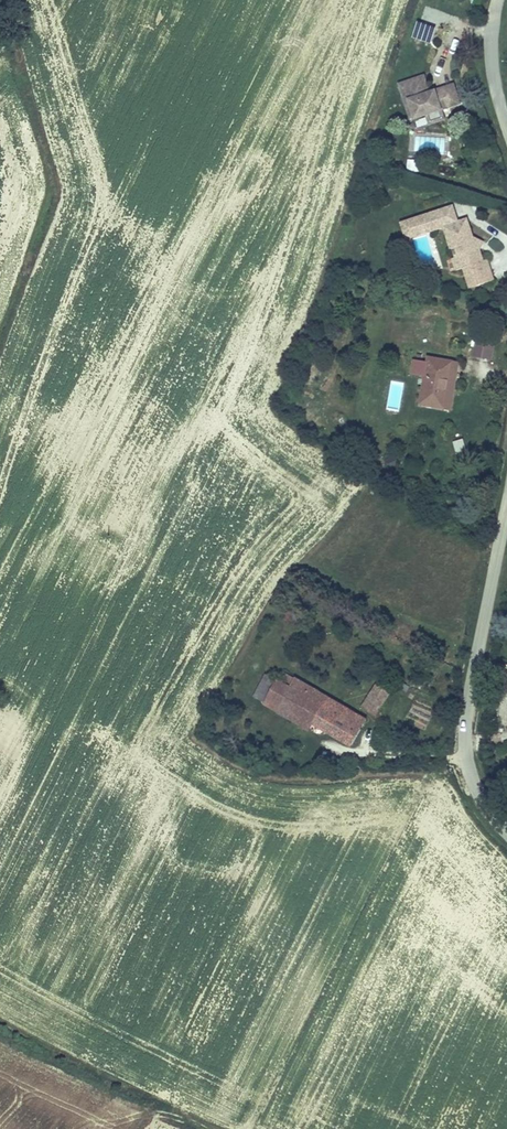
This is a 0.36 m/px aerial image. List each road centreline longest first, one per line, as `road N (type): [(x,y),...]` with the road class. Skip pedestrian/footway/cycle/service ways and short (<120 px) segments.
road 1 (tertiary): [(506,509),(466,741),(474,785),(506,831)]
road 2 (tertiary): [(498,0),(492,62),(506,127)]

